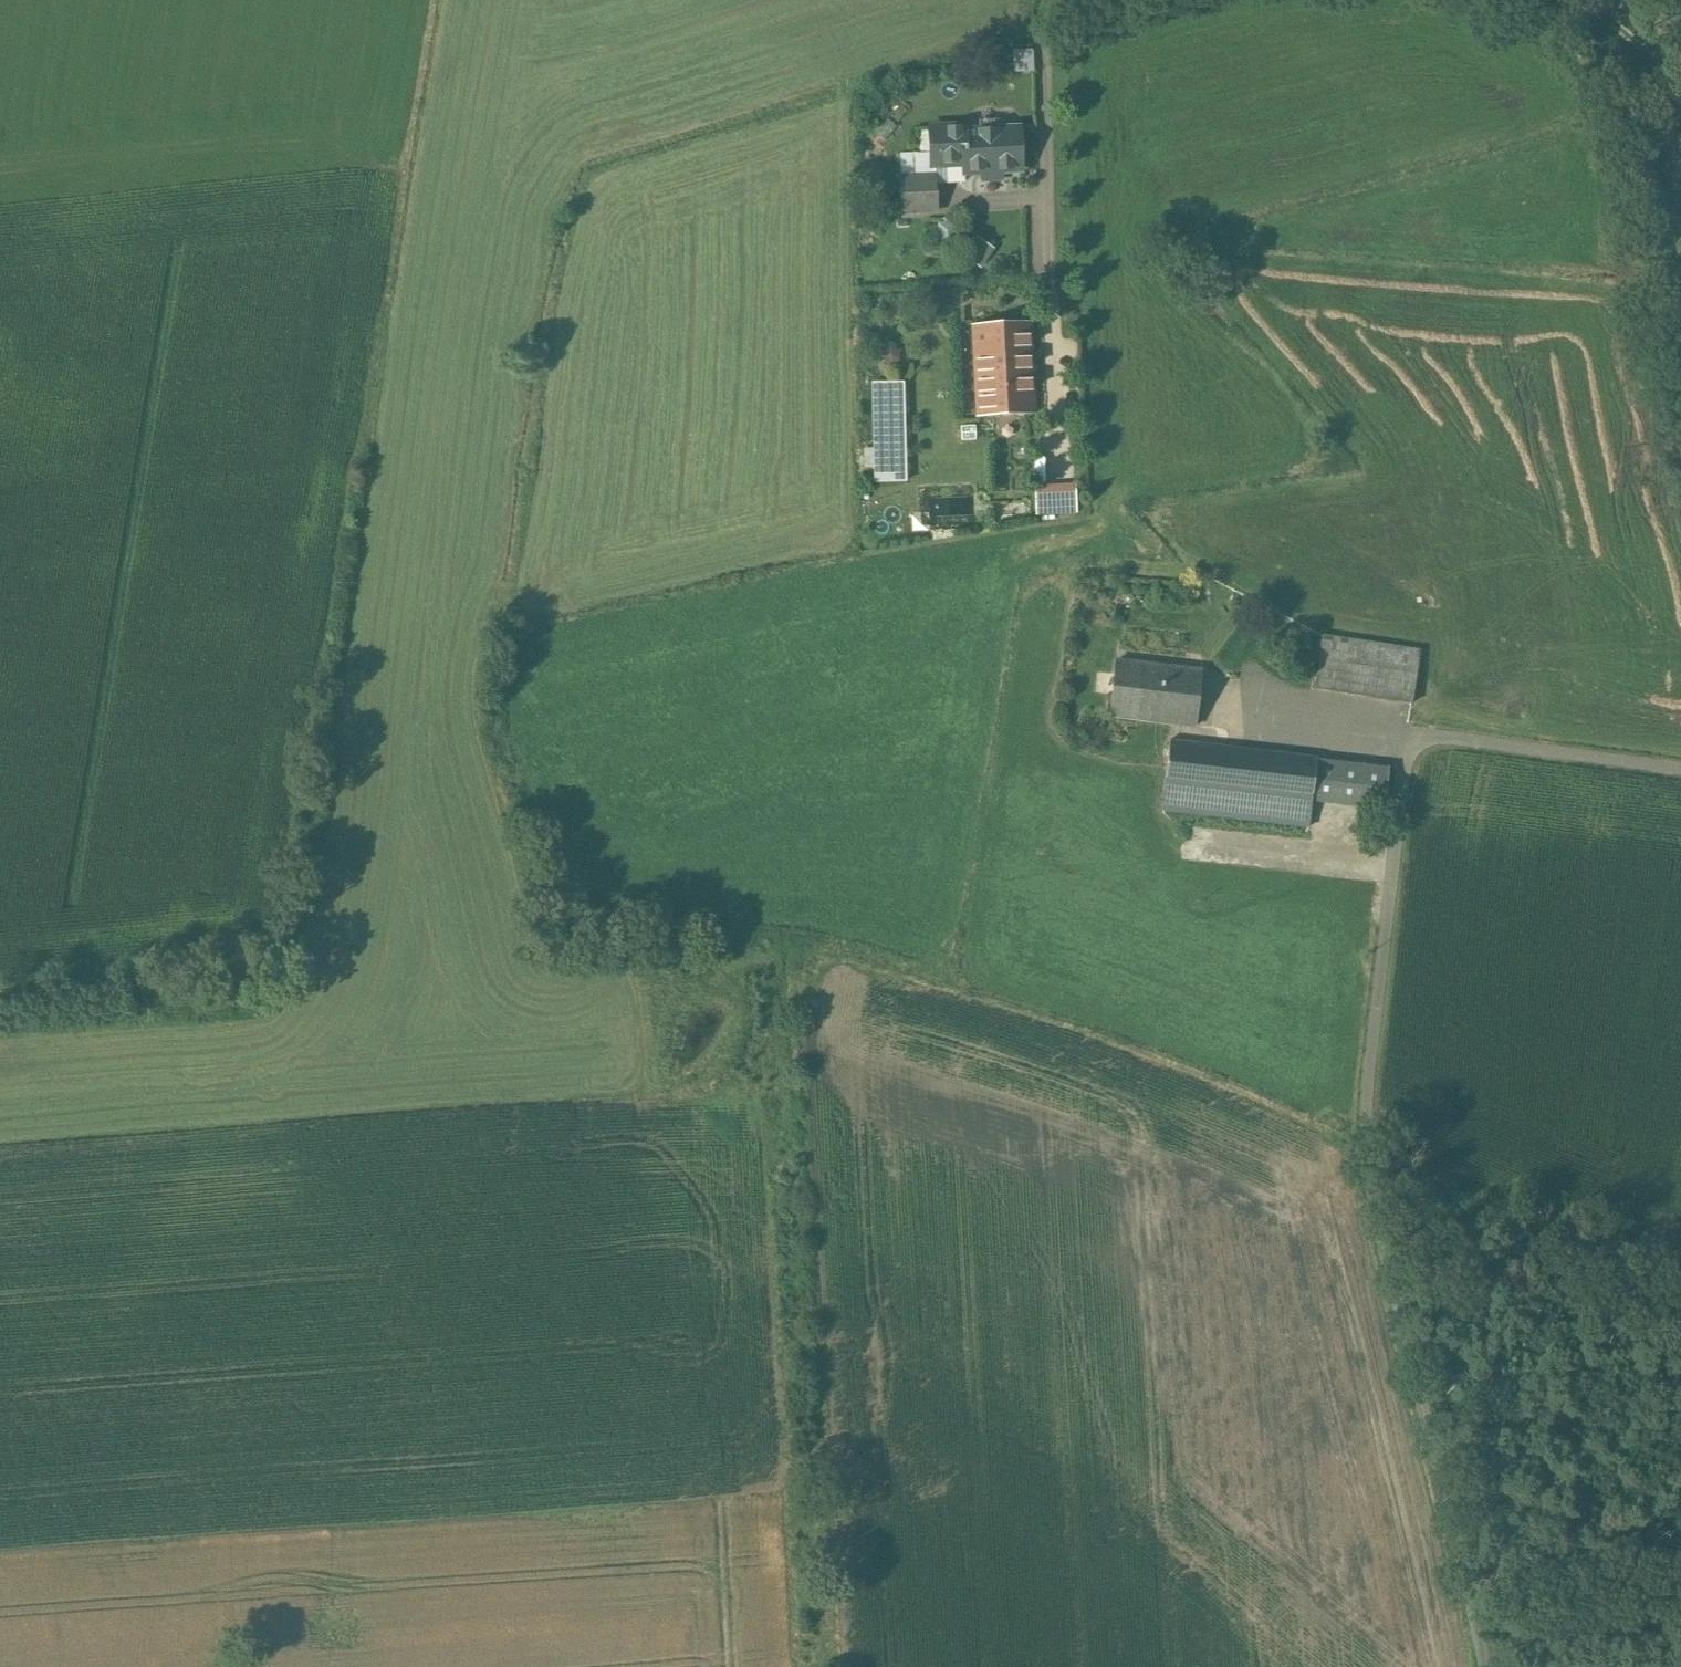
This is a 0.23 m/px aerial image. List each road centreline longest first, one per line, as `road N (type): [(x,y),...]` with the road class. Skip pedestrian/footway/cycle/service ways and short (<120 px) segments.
road 1 (unclassified): [(1680,767),(1403,728),(1378,1233),(1479,1666)]

